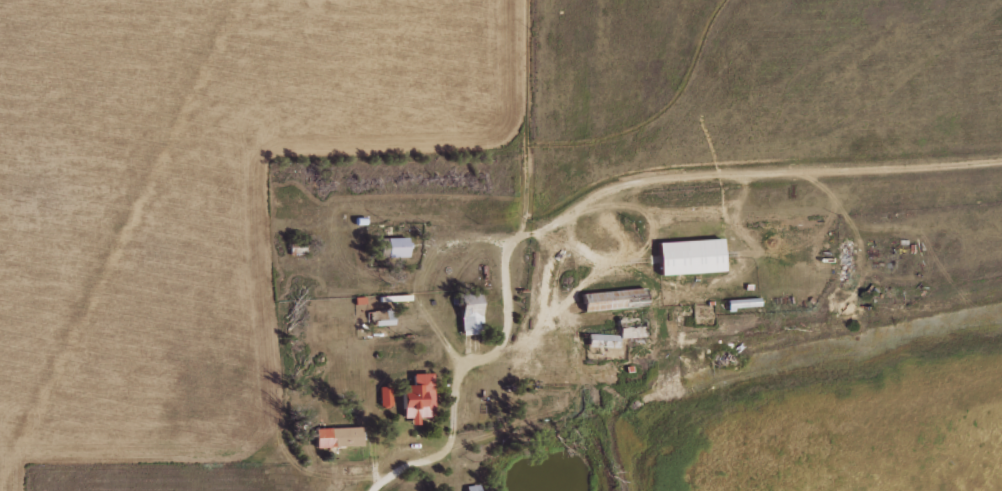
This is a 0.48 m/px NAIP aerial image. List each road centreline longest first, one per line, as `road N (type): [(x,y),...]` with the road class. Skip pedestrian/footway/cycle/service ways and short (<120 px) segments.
road 1 (residential): [(348,490),(411,435),(517,260),(515,0)]
road 2 (residential): [(517,260),(632,160),(1001,130)]

